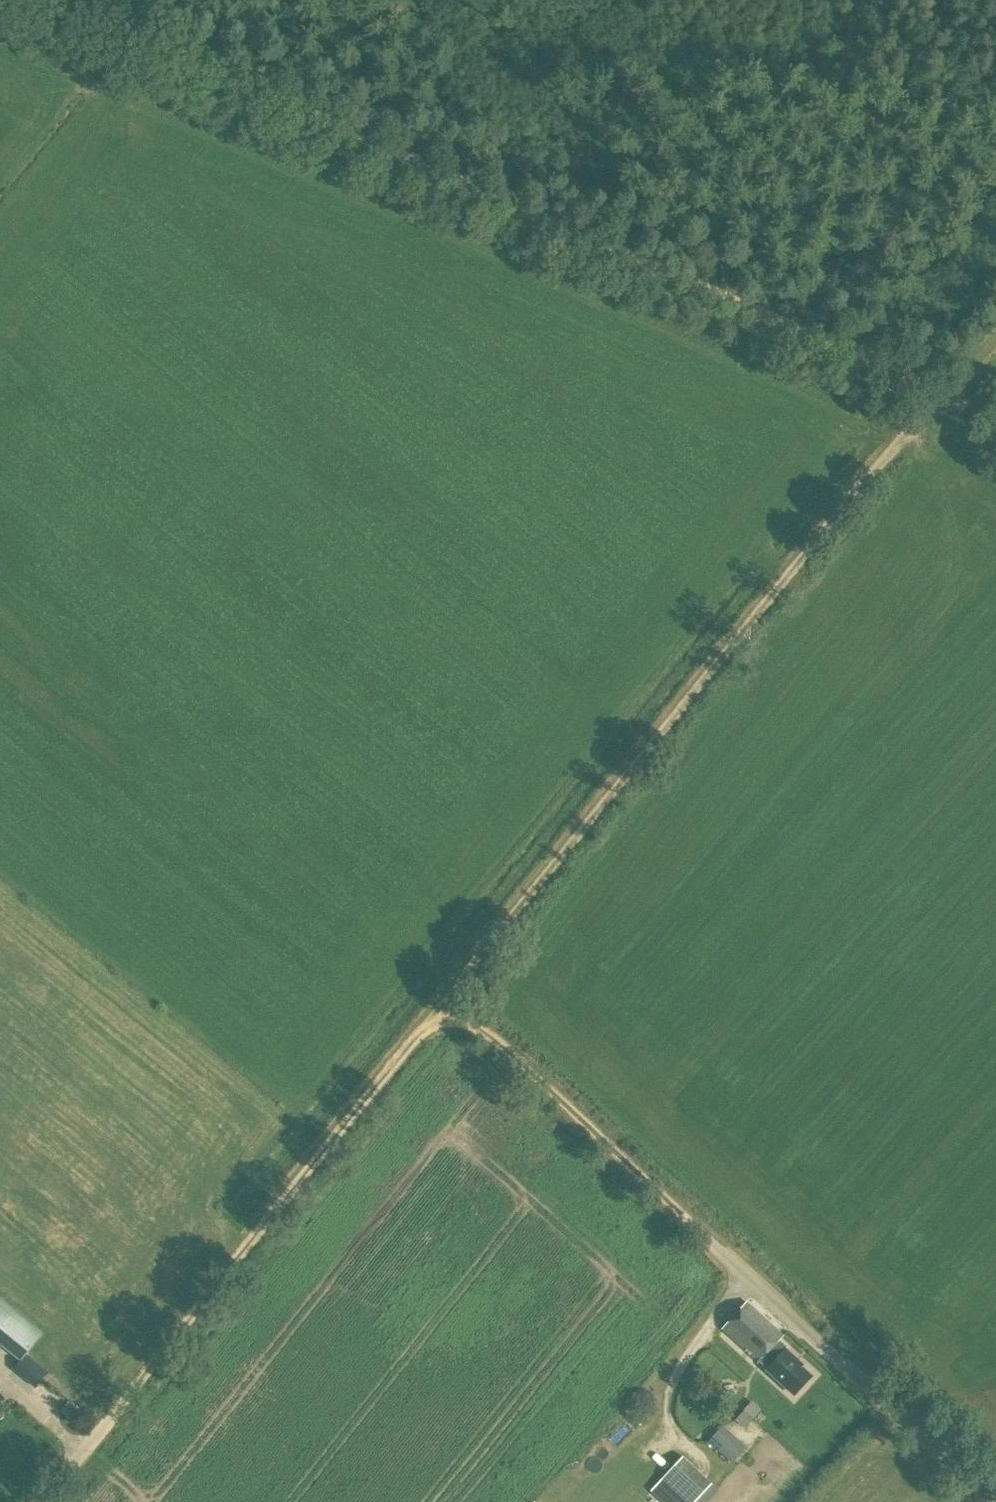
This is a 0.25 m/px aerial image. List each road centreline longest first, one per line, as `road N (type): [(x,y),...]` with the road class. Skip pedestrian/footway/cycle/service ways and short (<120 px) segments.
road 1 (track): [(50,1501),(751,617),(995,338)]
road 2 (track): [(31,0),(995,418)]
road 3 (unclassified): [(983,1501),(443,1001)]

